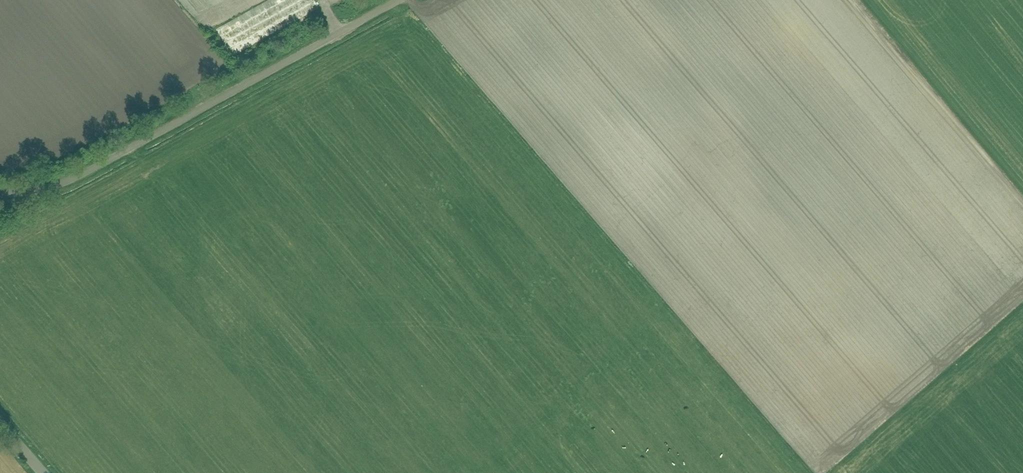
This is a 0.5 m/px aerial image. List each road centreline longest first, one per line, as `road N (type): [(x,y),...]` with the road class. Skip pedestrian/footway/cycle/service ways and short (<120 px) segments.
road 1 (unclassified): [(0,195),(68,180),(398,0)]

